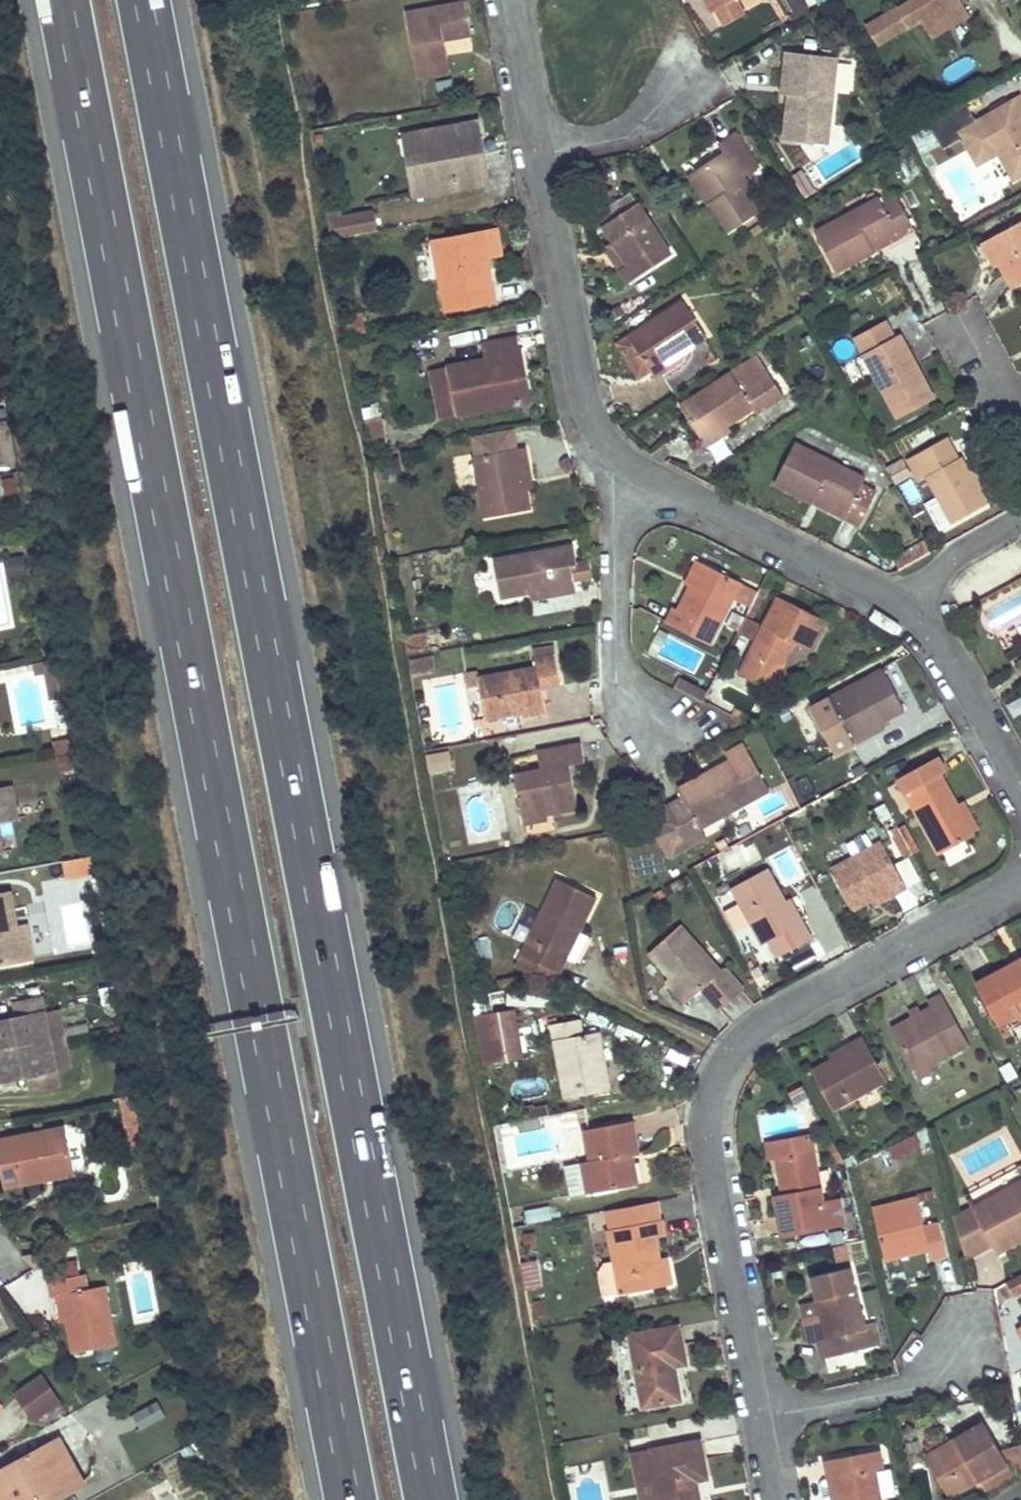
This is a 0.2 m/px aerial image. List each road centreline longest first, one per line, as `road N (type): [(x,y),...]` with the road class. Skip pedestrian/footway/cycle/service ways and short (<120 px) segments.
road 1 (motorway): [(65,0),(353,1499)]
road 2 (motorway): [(433,1499),(145,0)]
road 3 (residential): [(1020,884),(784,1014),(742,1051),(715,1098),(709,1160),(757,1416)]
road 4 (residential): [(620,450),(909,597)]
road 5 (residential): [(542,145),(584,377),(620,450)]
road 6 (residential): [(659,734),(613,659),(620,450)]
road 7 (residential): [(909,597),(951,651),(1020,787)]
road 8 (residential): [(955,1357),(883,1395),(757,1416)]
road 9 (residential): [(542,145),(636,125),(694,91)]
road 10 (residential): [(517,0),(542,145)]
road 11 (residential): [(1020,513),(950,553),(909,597)]

